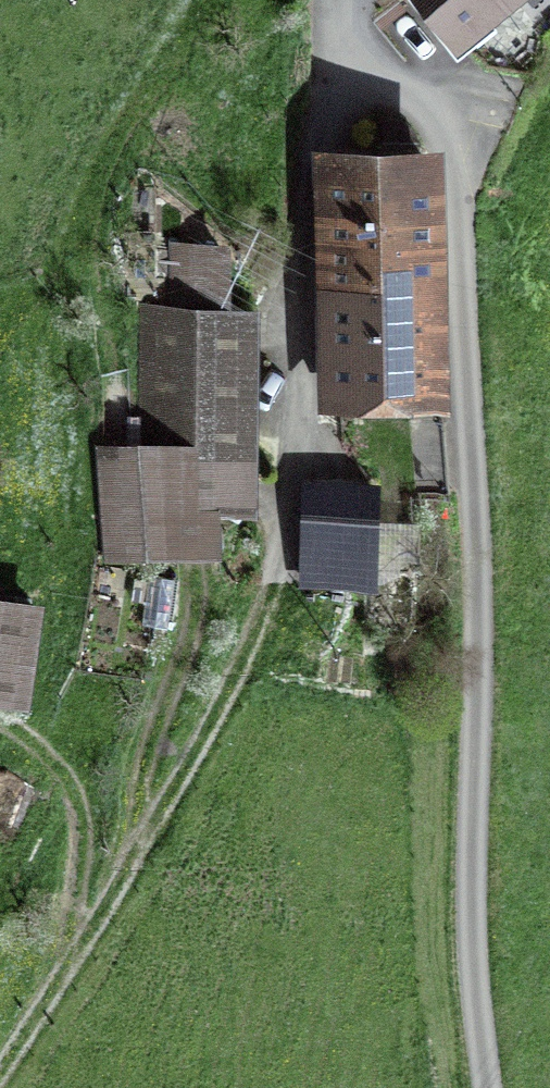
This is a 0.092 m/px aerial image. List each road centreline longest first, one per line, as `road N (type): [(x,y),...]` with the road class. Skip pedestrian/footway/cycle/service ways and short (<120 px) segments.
road 1 (track): [(487,1087),(470,901),(477,575),(466,349),(477,154),(374,76),(347,10),(353,0)]
road 2 (track): [(0,1066),(204,739),(256,638),(291,521)]
road 3 (track): [(374,76),(336,129),(291,521)]

